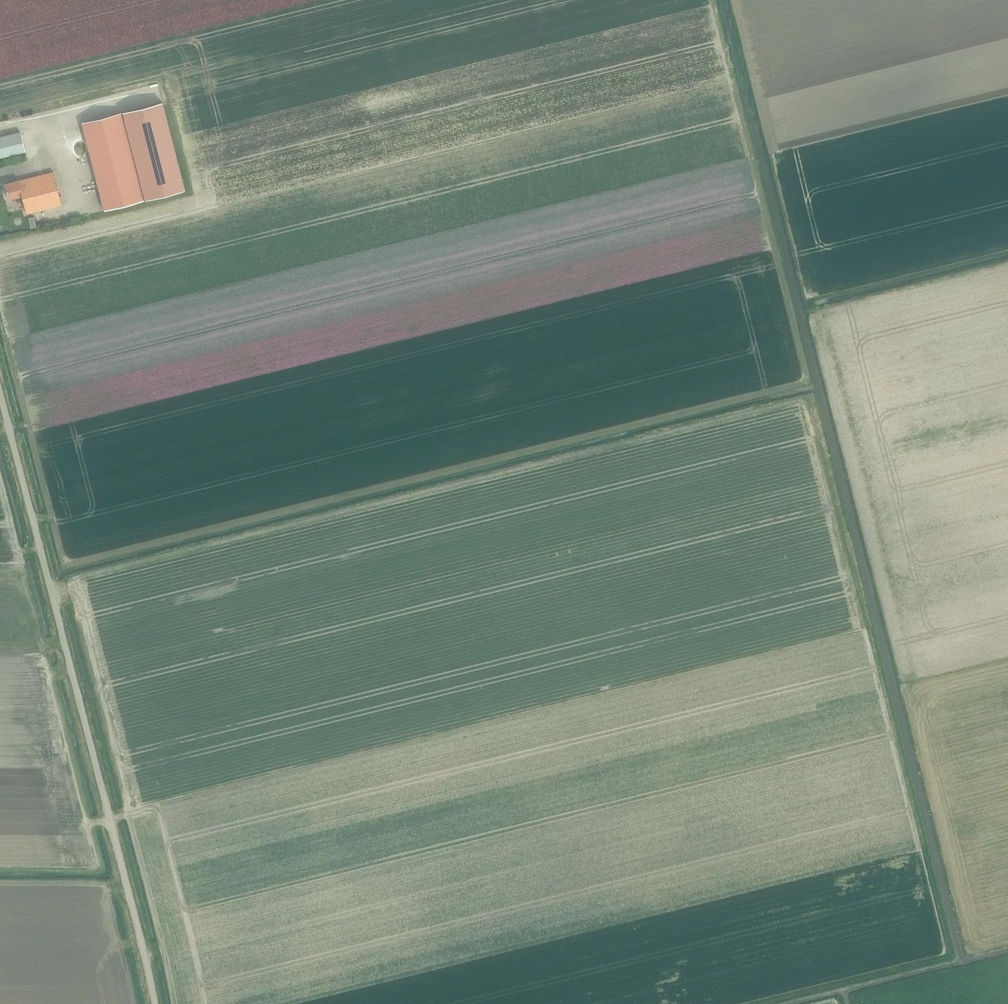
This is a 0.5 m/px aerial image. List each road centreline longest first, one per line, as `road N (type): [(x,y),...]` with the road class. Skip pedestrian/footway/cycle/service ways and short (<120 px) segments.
road 1 (unclassified): [(155,1003),(0,394)]

